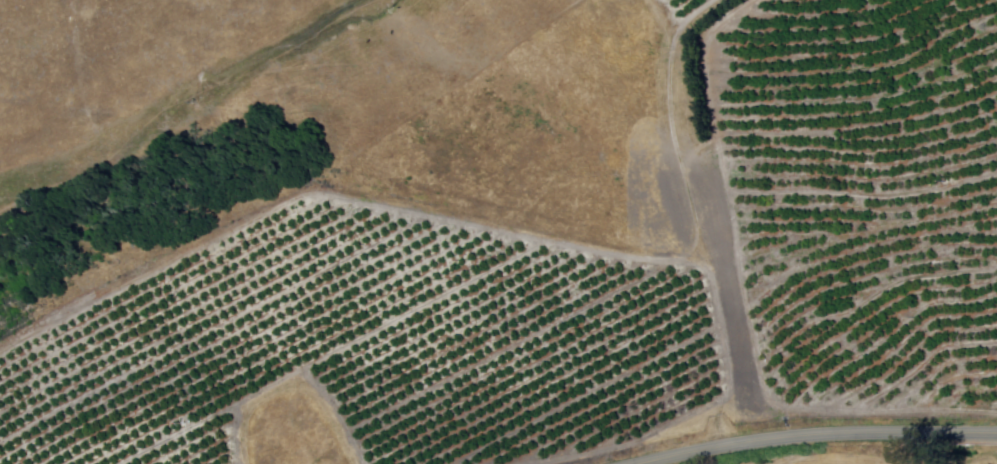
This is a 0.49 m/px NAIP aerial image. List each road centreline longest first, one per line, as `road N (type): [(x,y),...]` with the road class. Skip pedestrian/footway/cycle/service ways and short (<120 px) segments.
road 1 (secondary): [(634,463),(798,436),(996,432)]

